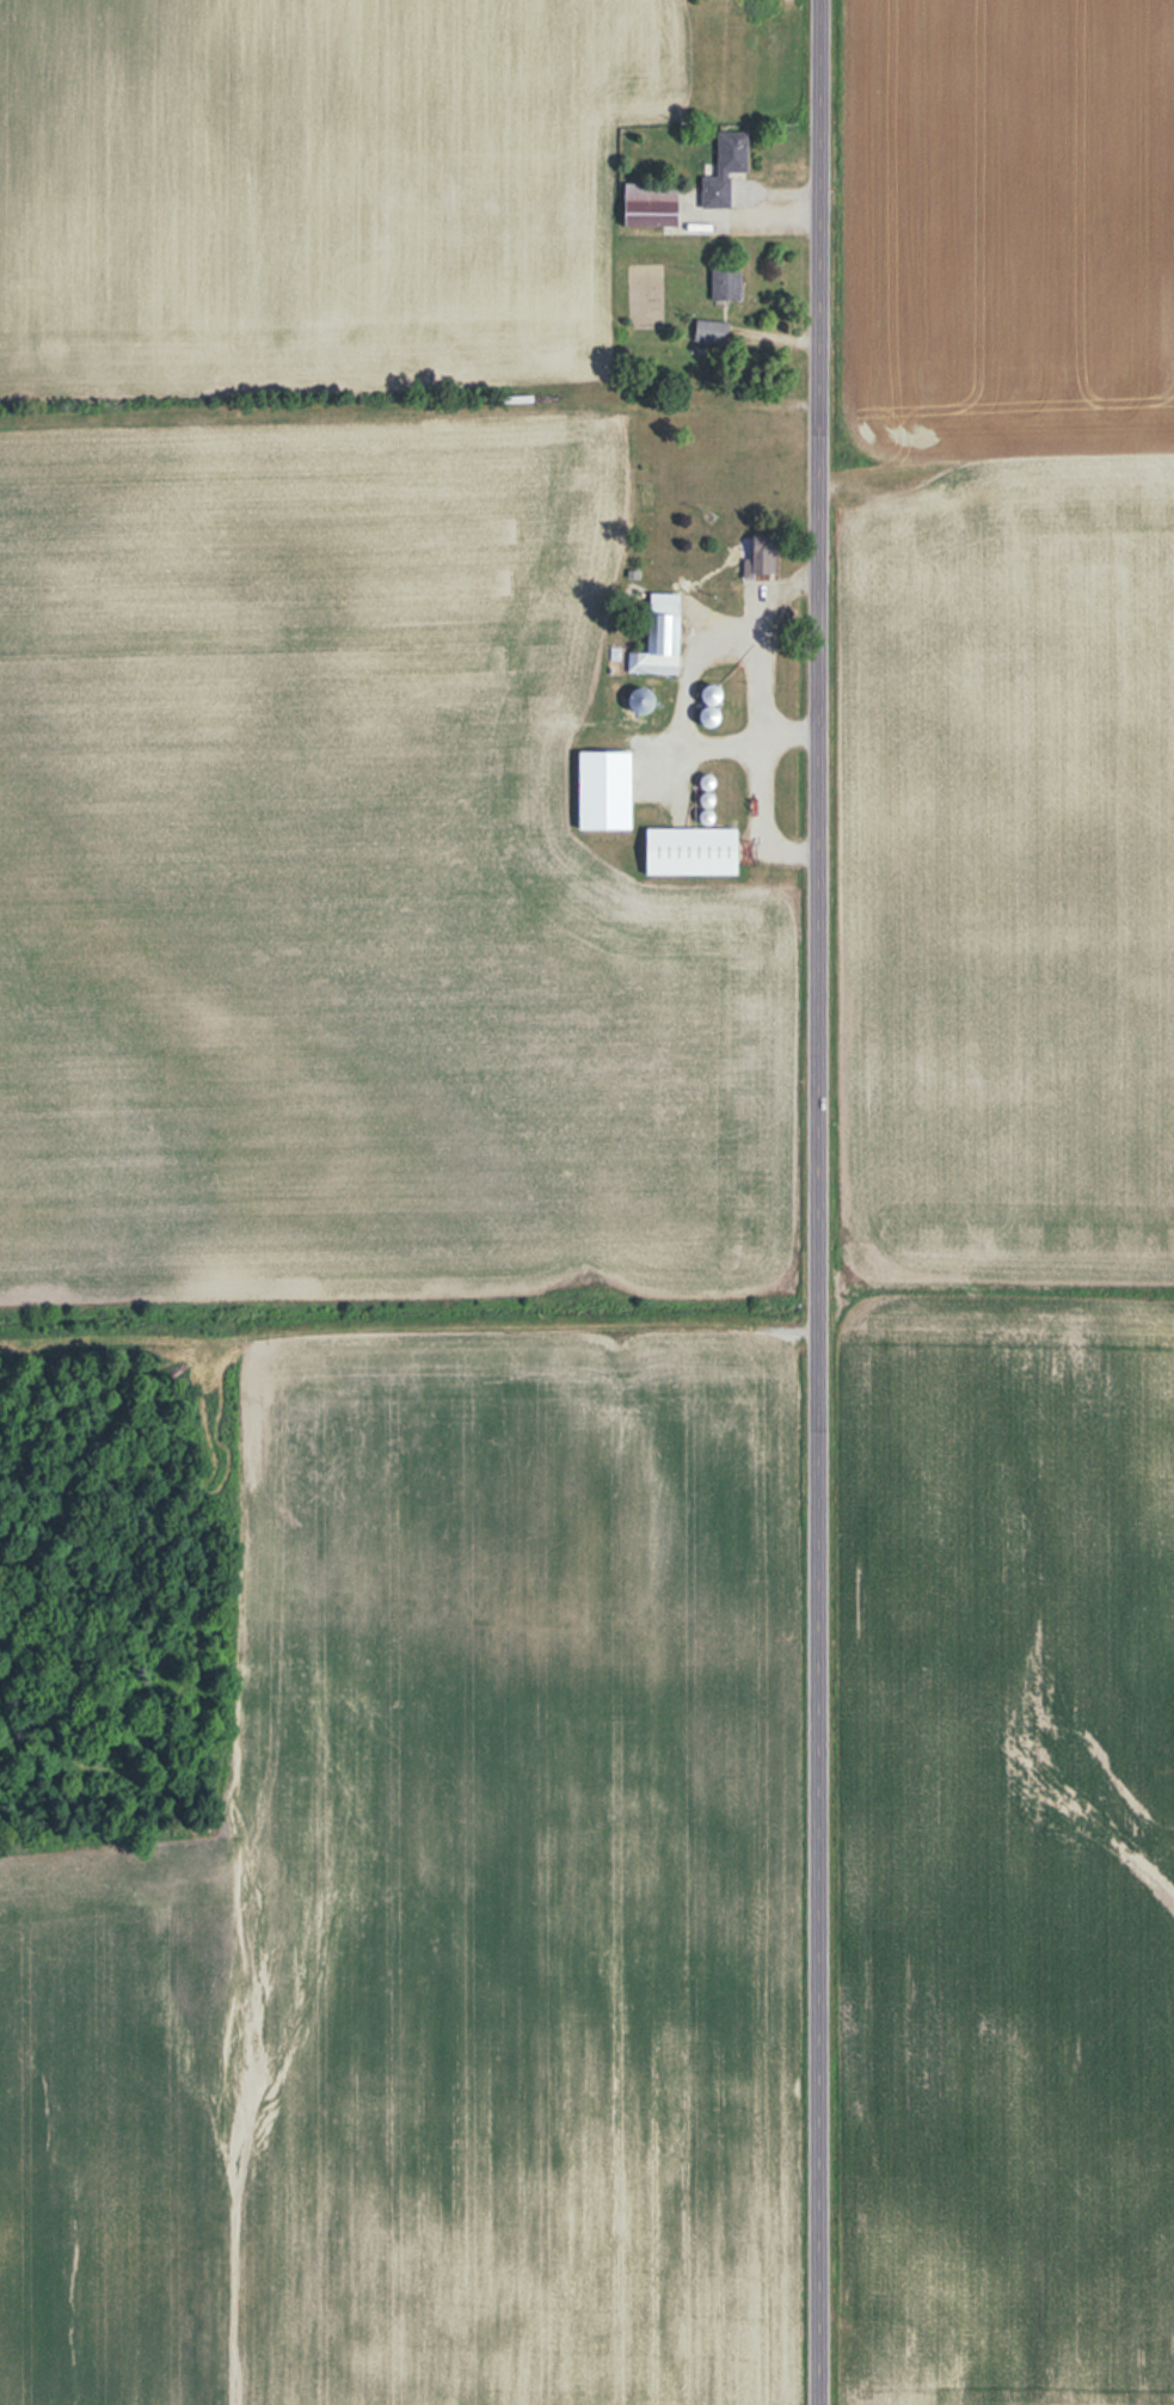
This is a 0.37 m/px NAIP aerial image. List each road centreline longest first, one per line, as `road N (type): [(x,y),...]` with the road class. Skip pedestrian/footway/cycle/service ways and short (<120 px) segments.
road 1 (tertiary): [(819,0),(815,2404)]

